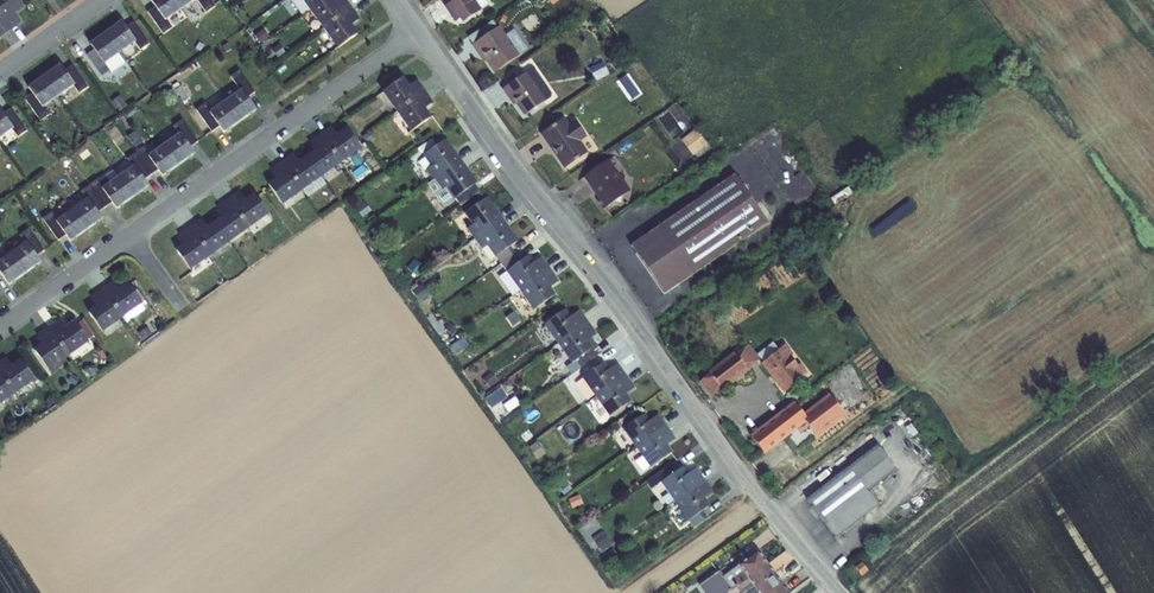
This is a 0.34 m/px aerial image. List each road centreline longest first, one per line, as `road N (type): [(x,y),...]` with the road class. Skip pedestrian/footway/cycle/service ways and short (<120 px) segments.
road 1 (residential): [(420,31),(698,414),(842,592)]
road 2 (residential): [(130,233),(420,31)]
road 3 (residential): [(0,326),(130,233)]
road 4 (residential): [(101,0),(0,74)]

